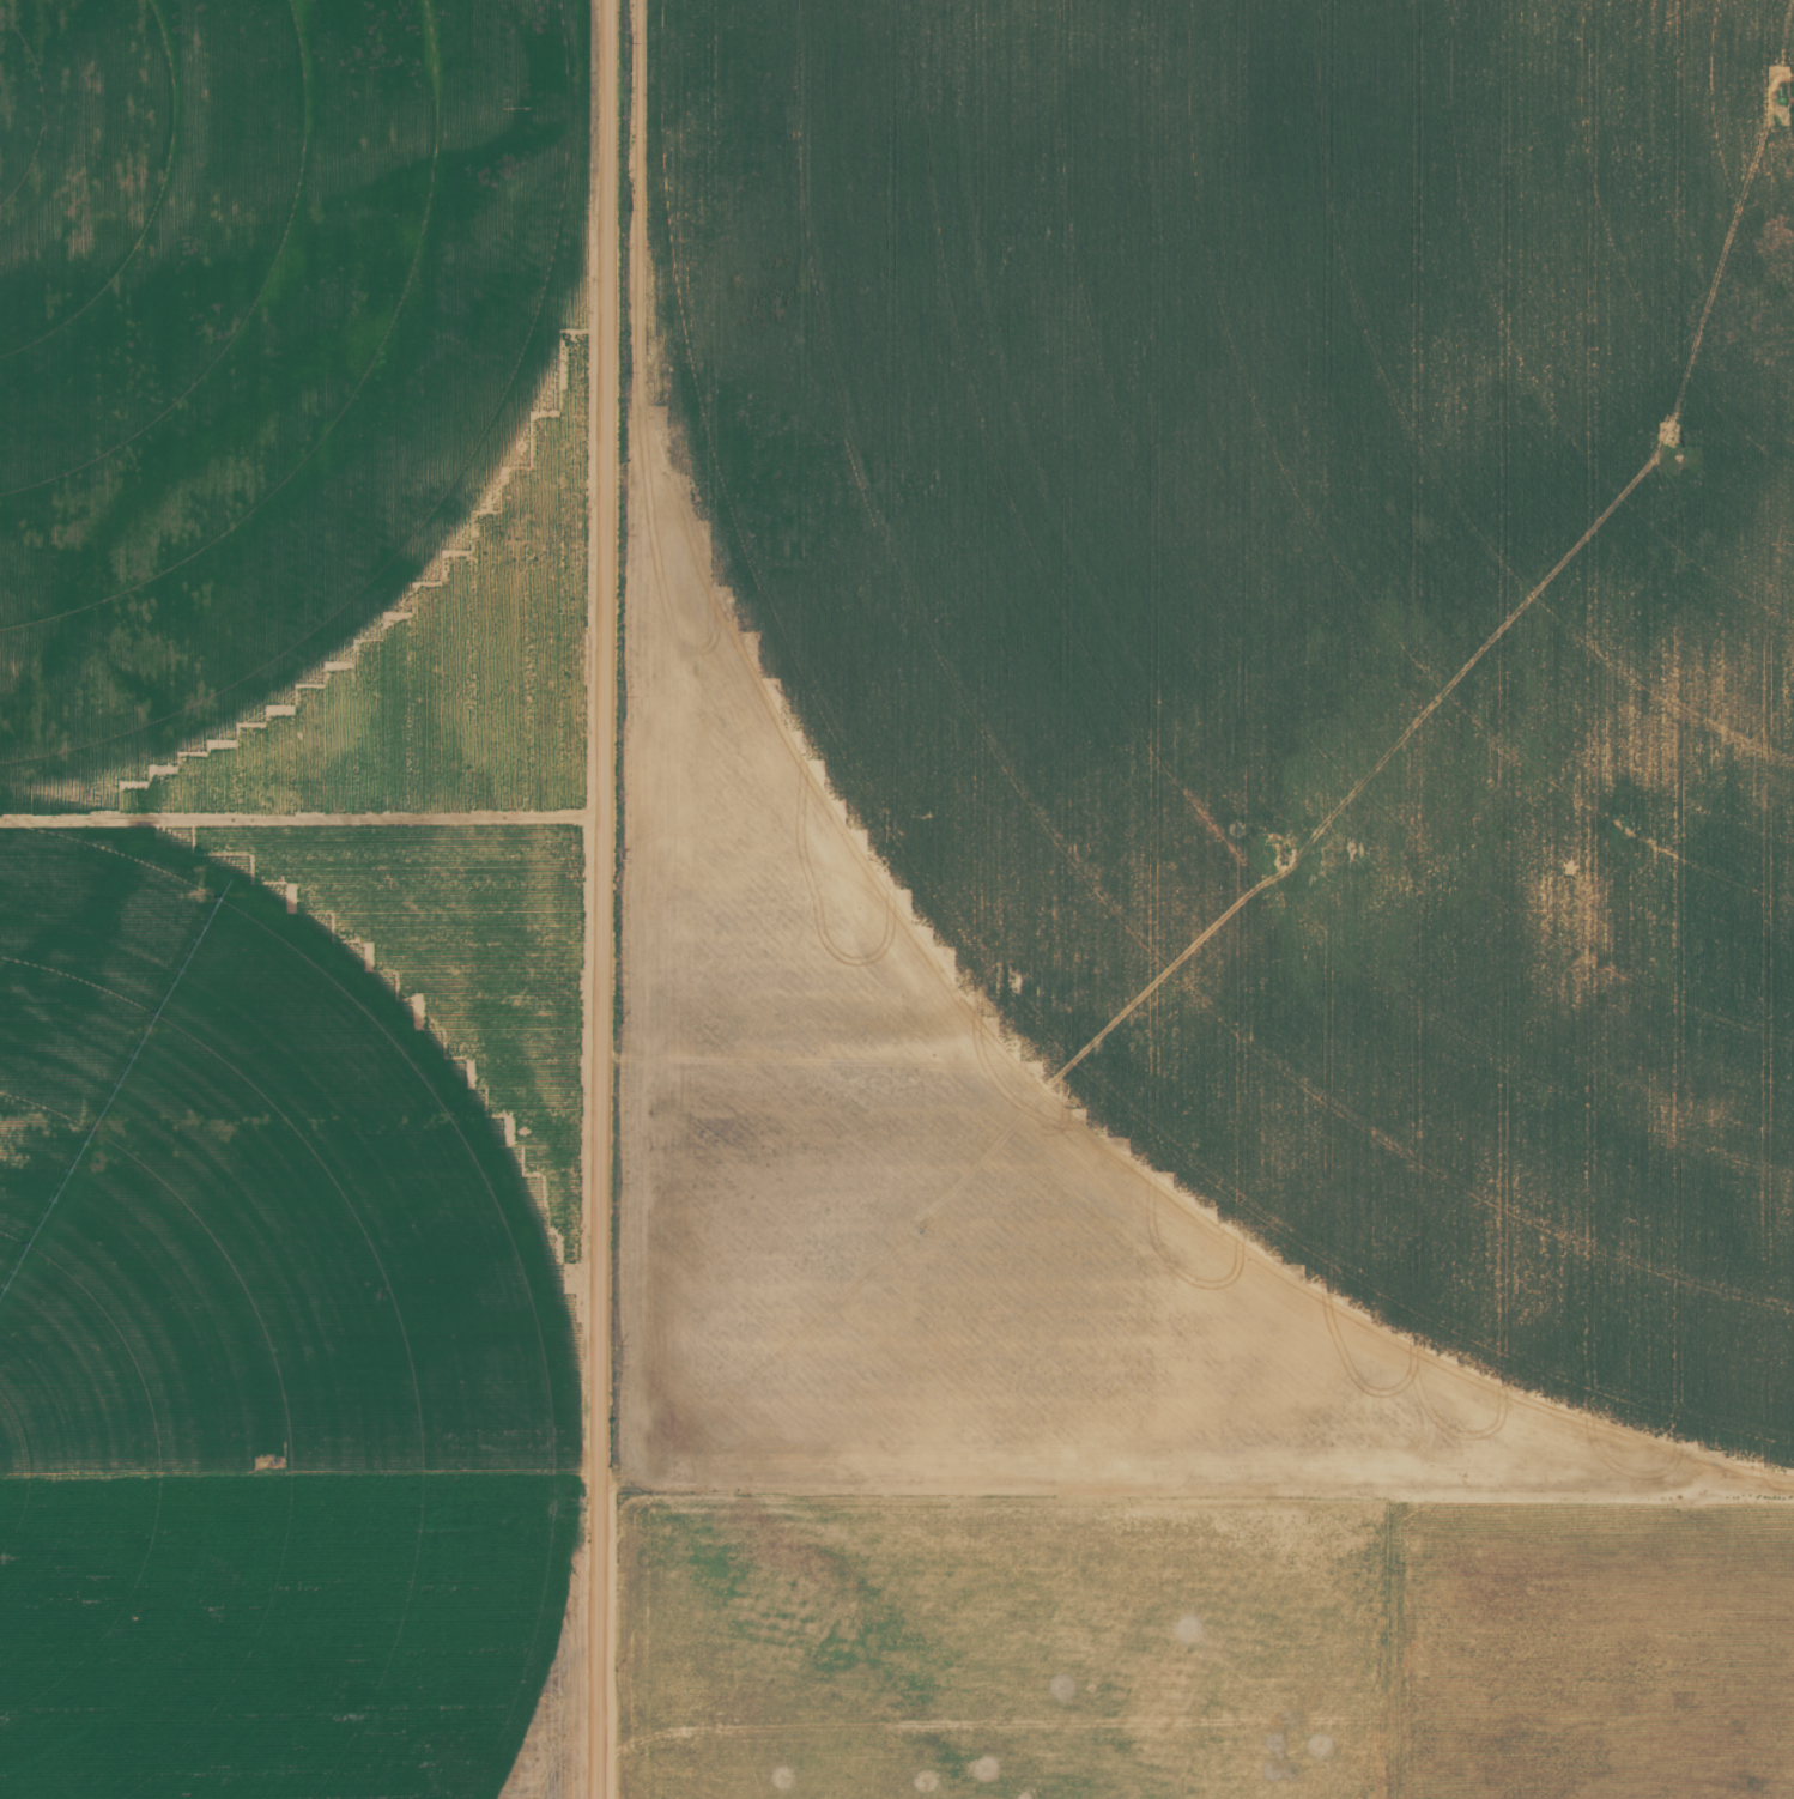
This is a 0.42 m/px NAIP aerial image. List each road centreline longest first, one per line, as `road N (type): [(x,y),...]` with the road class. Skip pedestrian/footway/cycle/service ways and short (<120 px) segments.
road 1 (residential): [(566,1798),(587,0)]
road 2 (residential): [(0,1188),(572,1182)]

